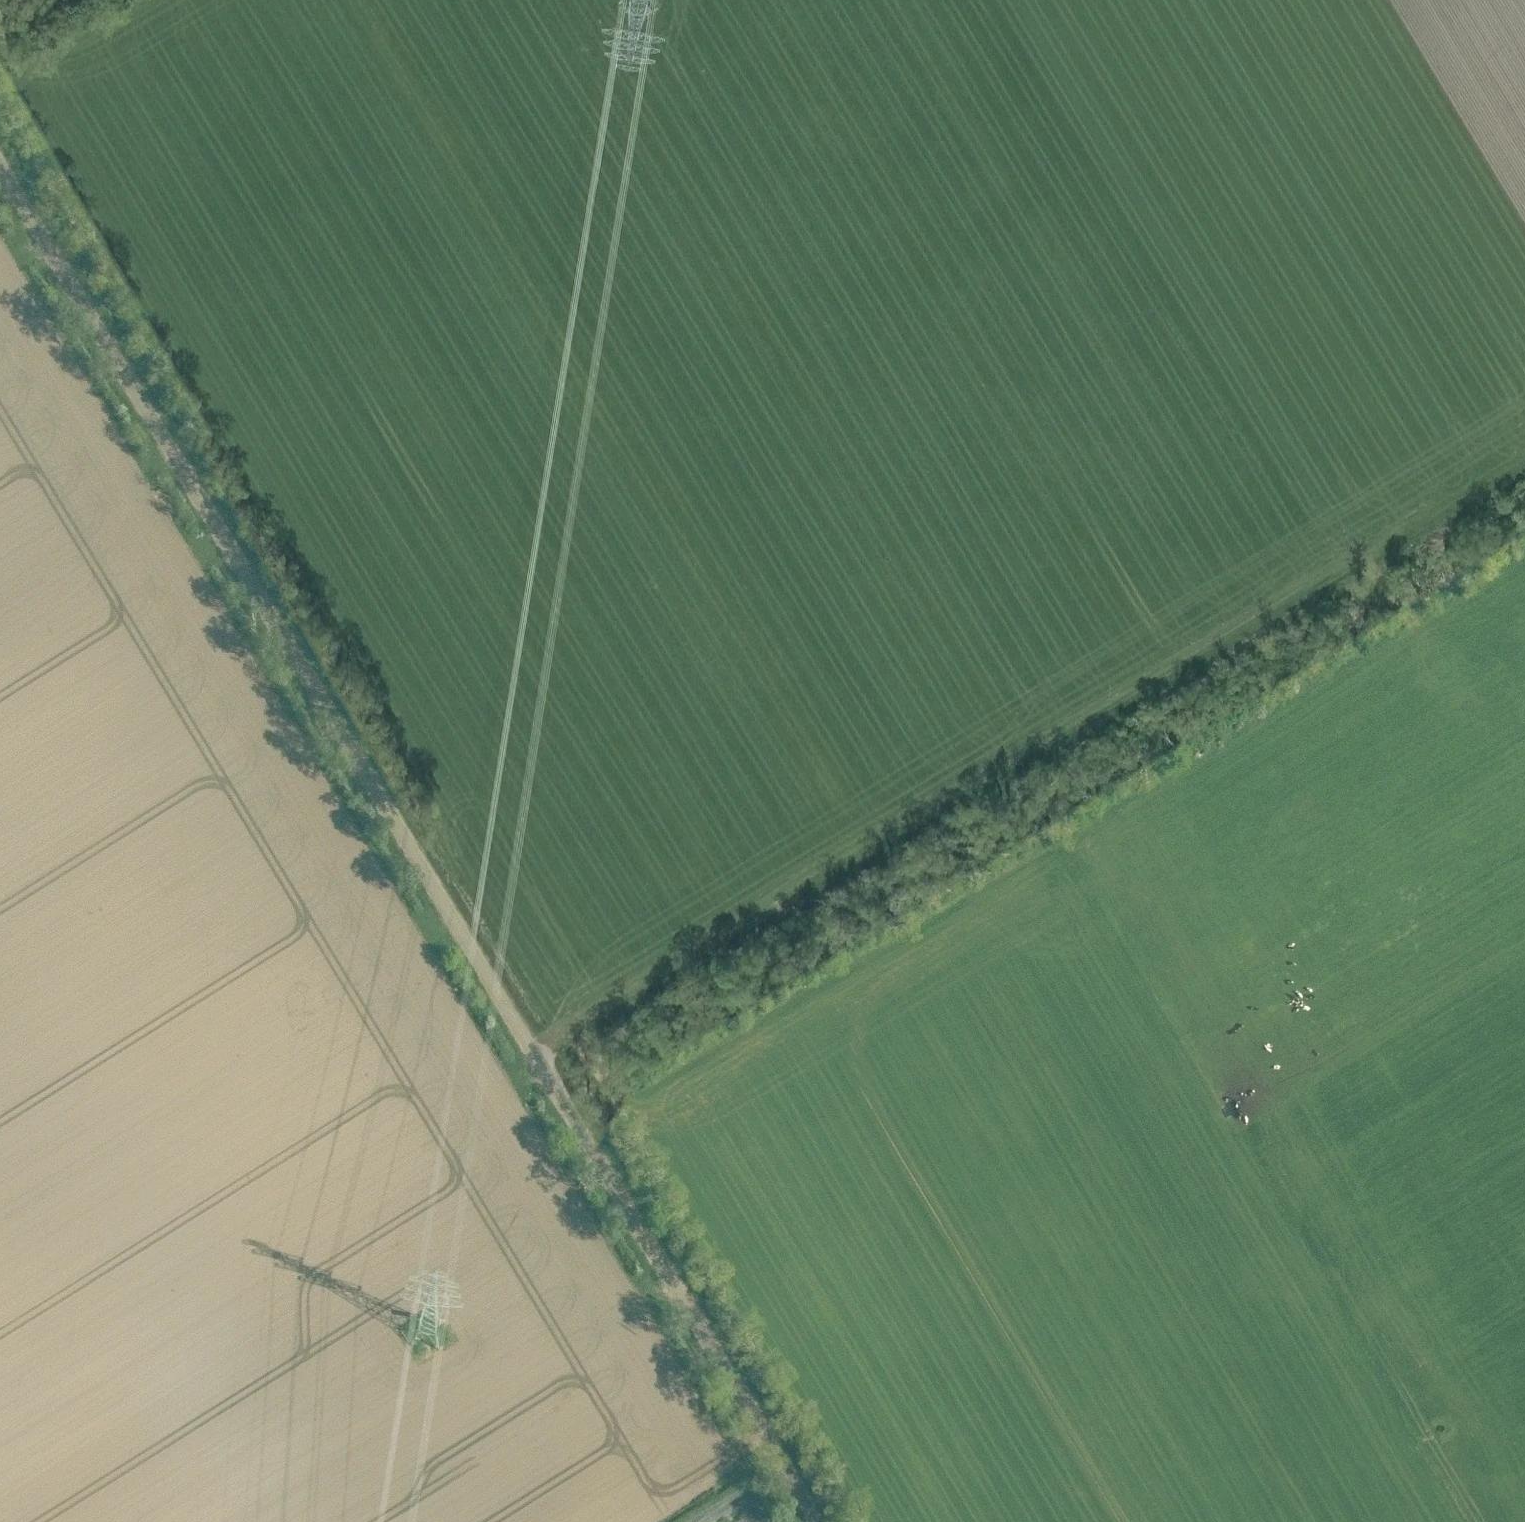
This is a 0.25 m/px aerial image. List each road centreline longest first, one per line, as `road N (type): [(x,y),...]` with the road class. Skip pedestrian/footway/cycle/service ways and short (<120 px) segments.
road 1 (unclassified): [(812,1521),(0,168)]

